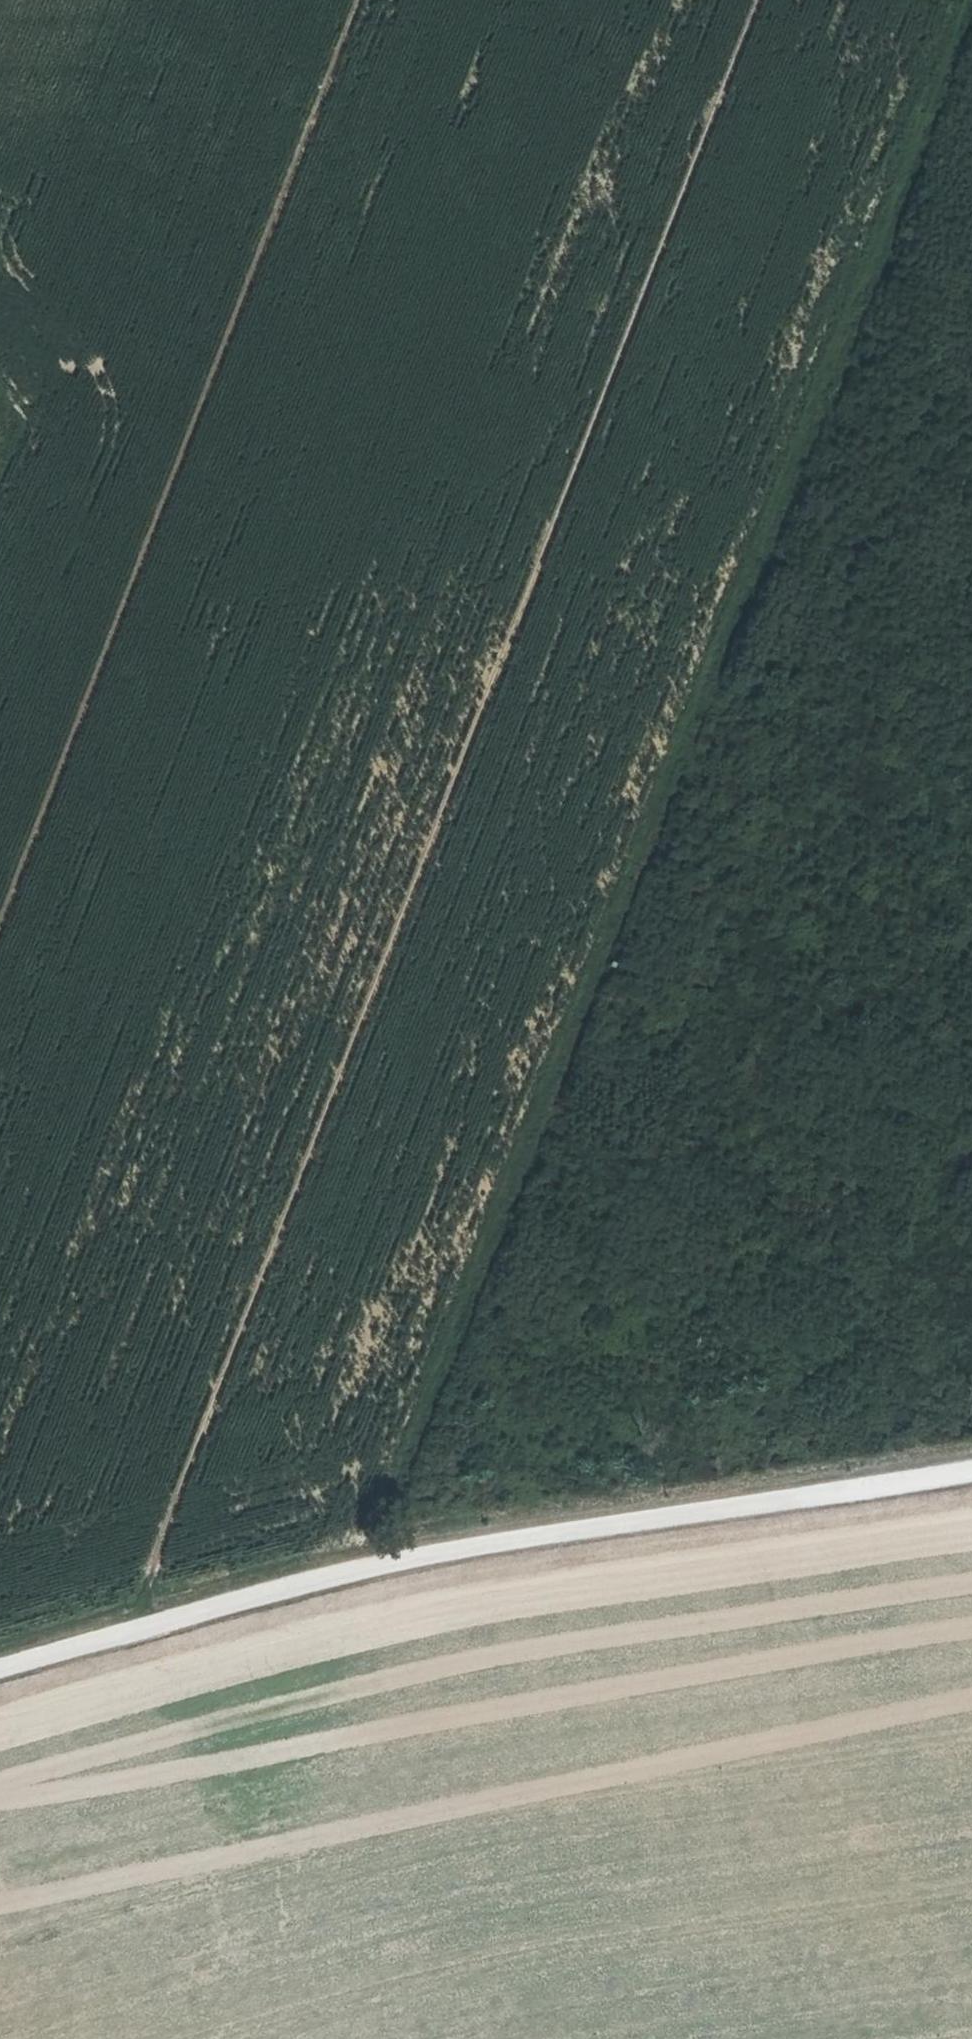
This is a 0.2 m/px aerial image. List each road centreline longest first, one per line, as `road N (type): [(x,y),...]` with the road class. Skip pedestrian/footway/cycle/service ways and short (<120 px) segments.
road 1 (unclassified): [(0,1678),(386,1567),(971,1473)]

